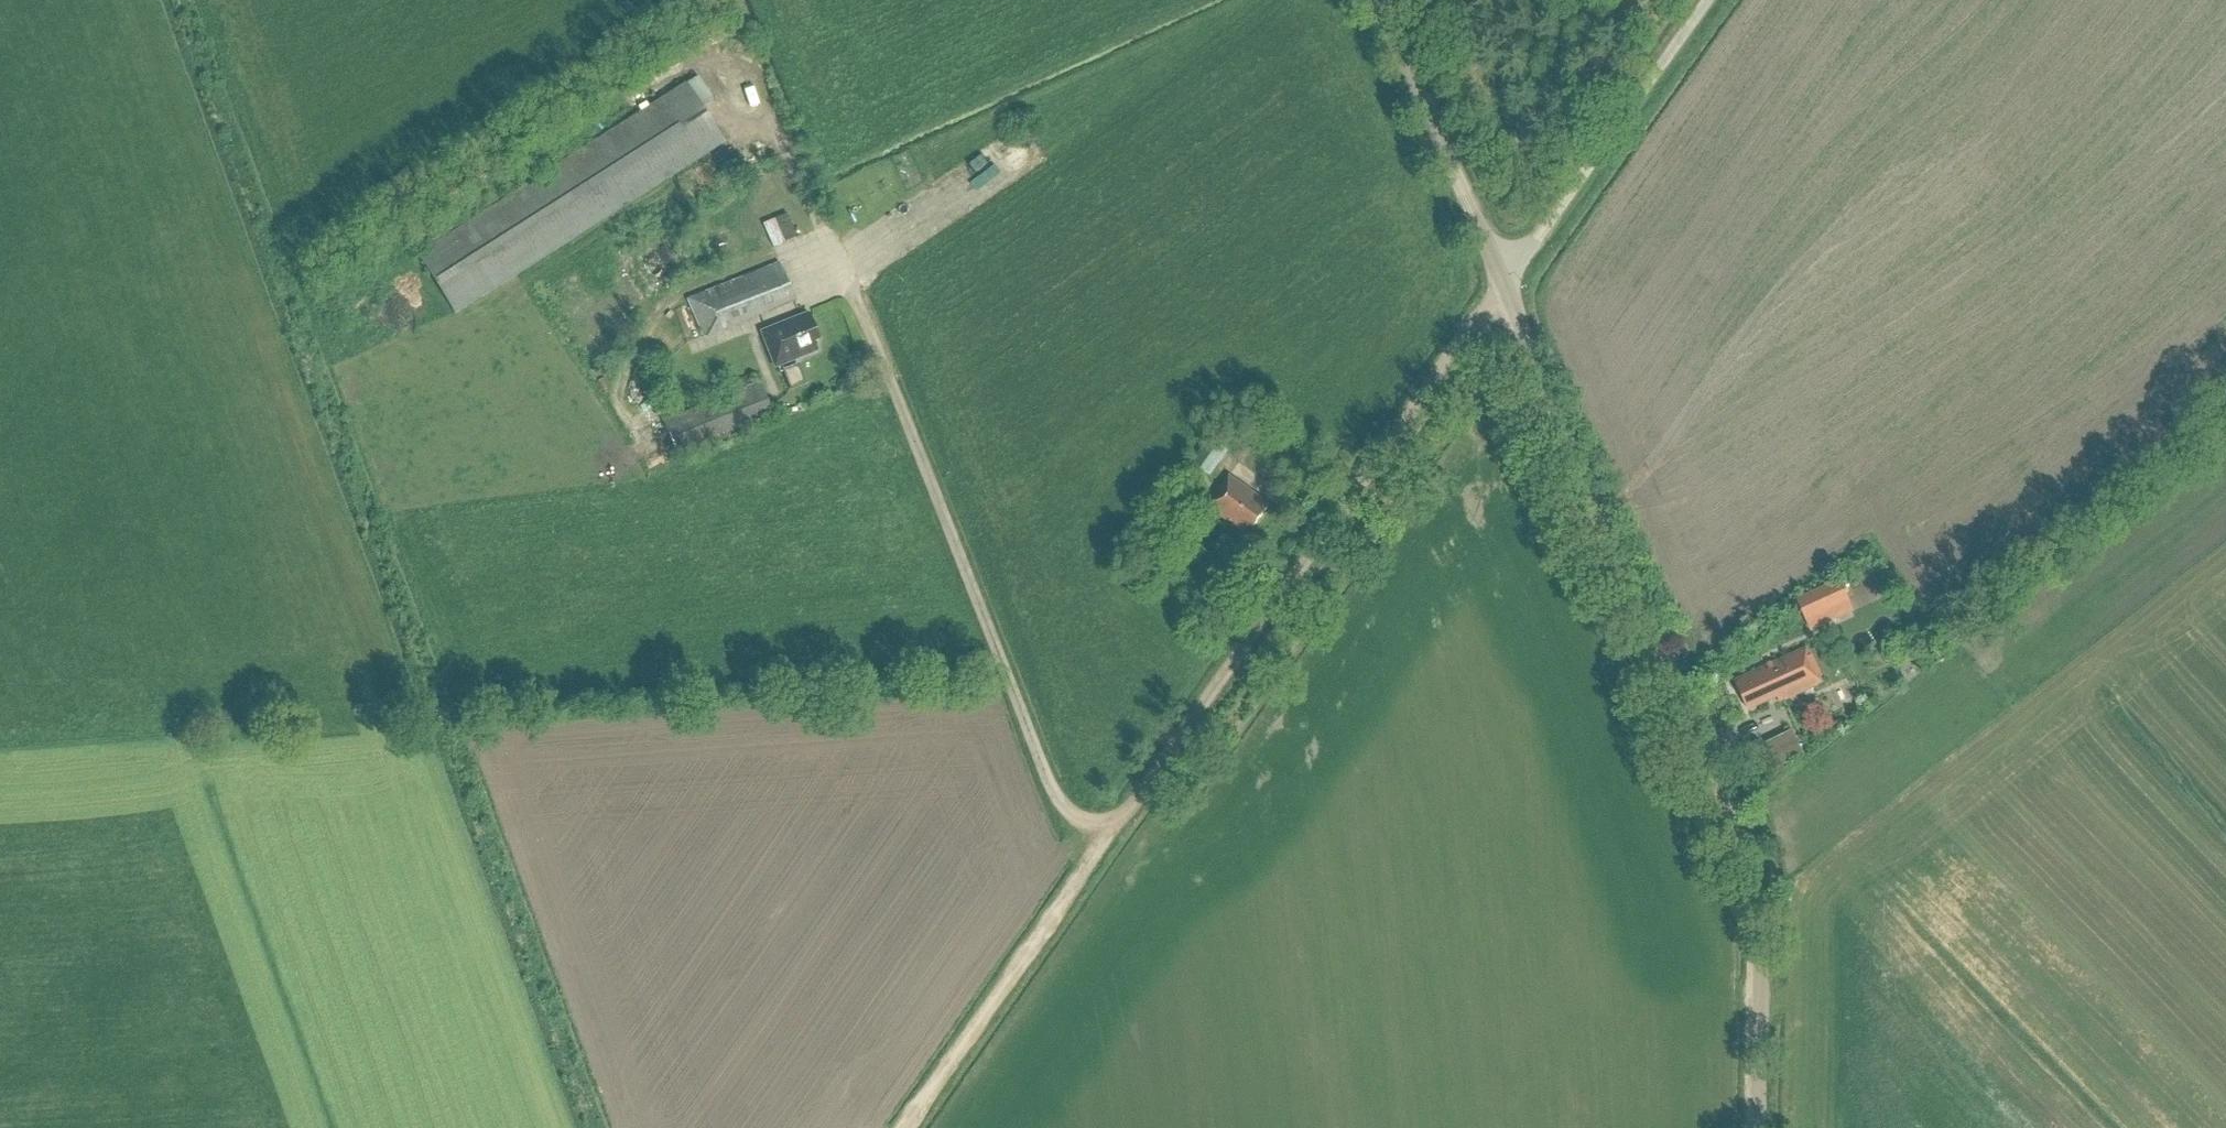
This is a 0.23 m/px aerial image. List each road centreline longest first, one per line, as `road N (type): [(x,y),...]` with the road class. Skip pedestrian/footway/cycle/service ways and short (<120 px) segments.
road 1 (unclassified): [(1757,1127),(1759,944),(1748,845),(1497,270)]
road 2 (track): [(1119,823),(1456,346),(1508,299)]
road 3 (track): [(854,294),(1049,784),(1075,816),(1119,823)]
road 4 (track): [(904,1127),(1119,823)]
road 5 (unclassified): [(1497,270),(1536,240),(1707,0)]
road 6 (unclassified): [(1497,270),(1376,0)]
road 7 (track): [(724,55),(772,122),(823,227)]

